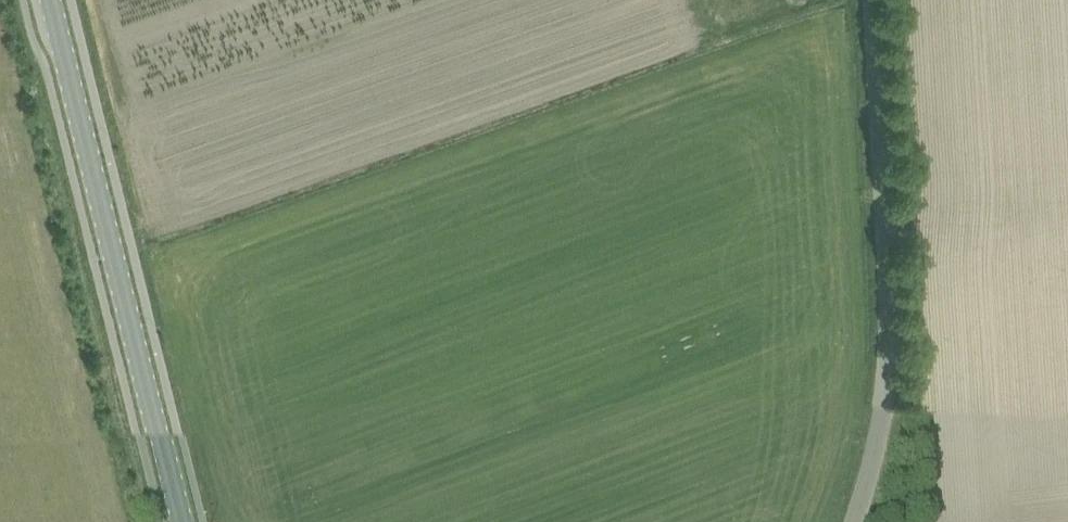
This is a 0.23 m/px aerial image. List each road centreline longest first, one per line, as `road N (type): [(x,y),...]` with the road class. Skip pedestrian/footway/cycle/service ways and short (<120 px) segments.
road 1 (tertiary): [(183,521),(53,0)]
road 2 (unclassified): [(850,521),(884,399),(890,327),(872,0)]

